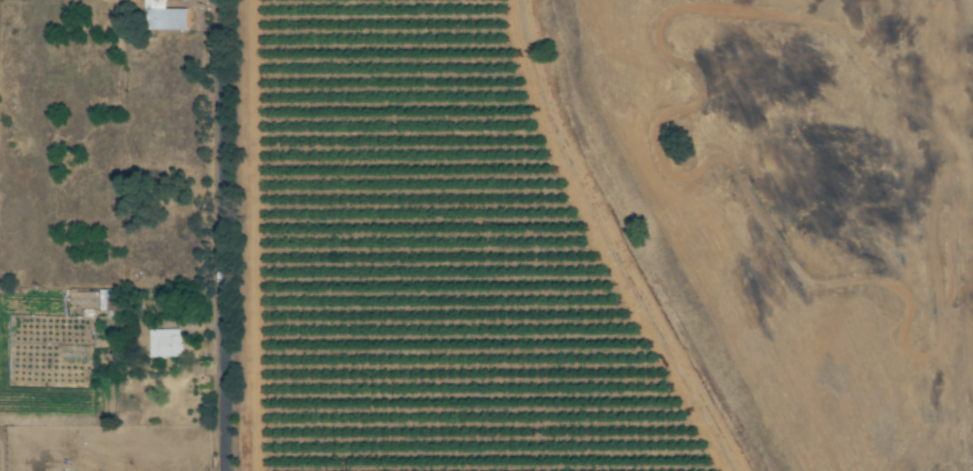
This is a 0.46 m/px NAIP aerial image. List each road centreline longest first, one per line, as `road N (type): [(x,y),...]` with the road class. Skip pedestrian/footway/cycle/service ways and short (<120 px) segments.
road 1 (residential): [(221,470),(217,0)]

